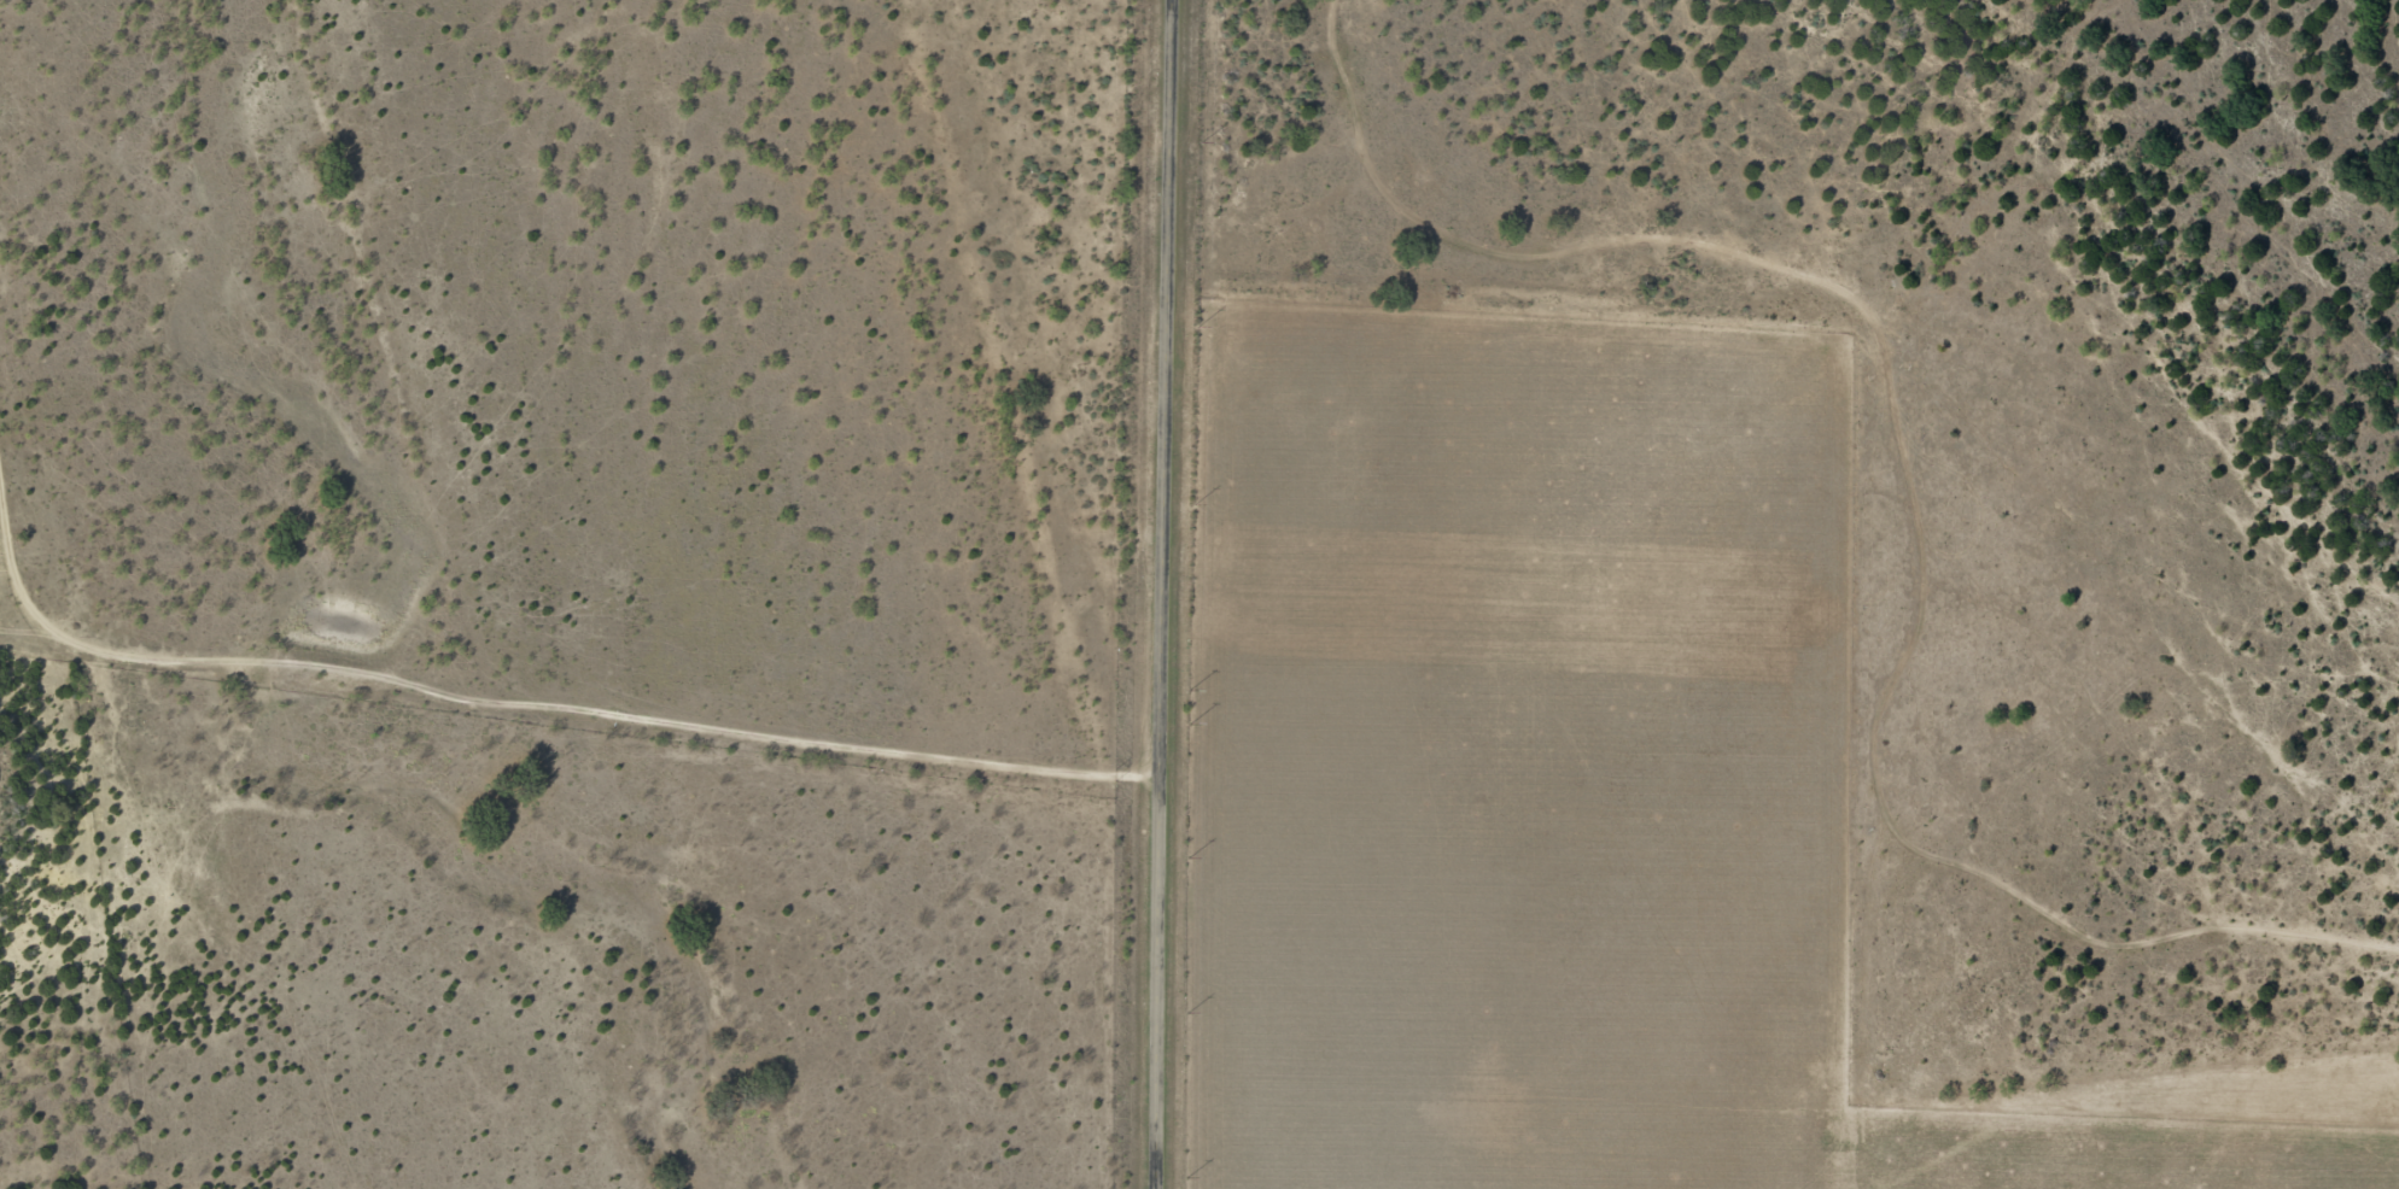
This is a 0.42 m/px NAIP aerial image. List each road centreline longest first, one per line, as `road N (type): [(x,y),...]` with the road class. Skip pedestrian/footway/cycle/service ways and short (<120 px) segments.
road 1 (secondary): [(1159,1188),(1174,0)]

